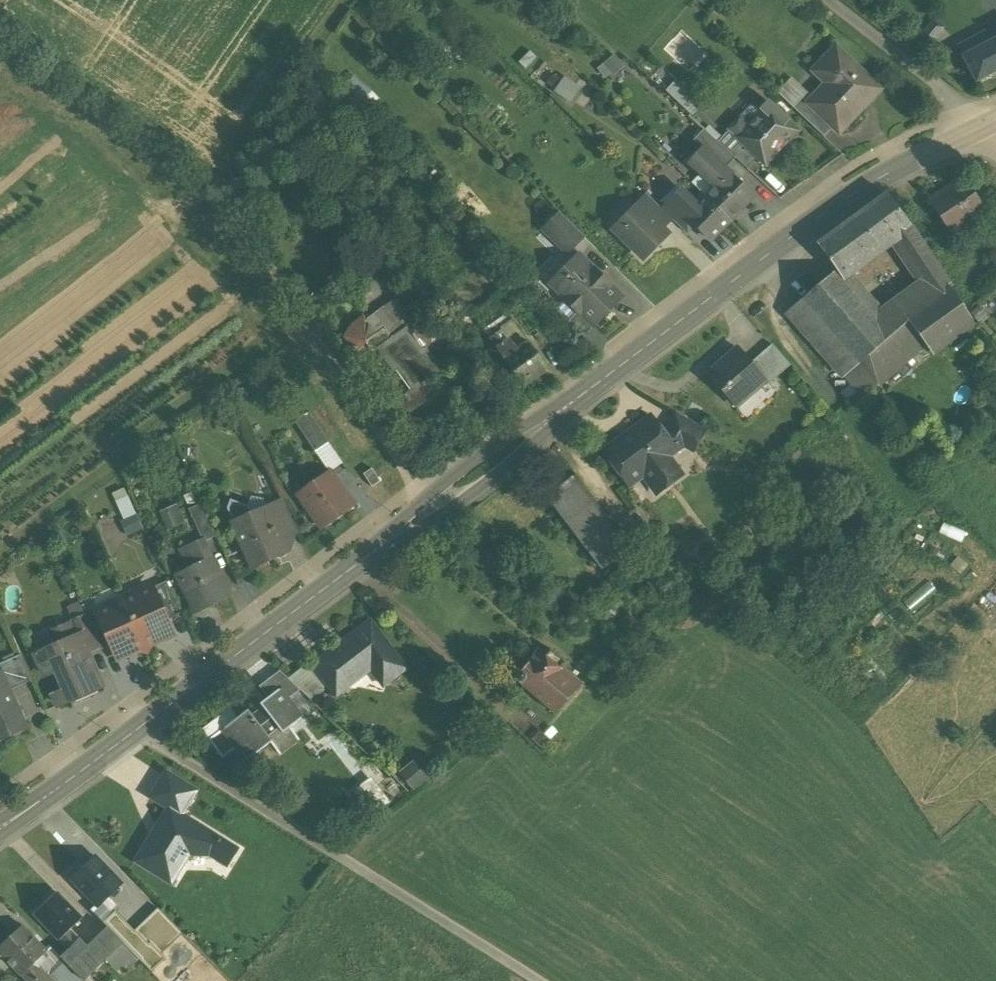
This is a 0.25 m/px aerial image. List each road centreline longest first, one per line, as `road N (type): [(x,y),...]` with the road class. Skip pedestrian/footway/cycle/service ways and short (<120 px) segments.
road 1 (secondary): [(988,125),(808,225),(3,824)]
road 2 (track): [(439,503),(231,197),(0,34)]
road 3 (track): [(543,980),(139,730)]
road 4 (track): [(368,0),(231,197)]
road 5 (track): [(827,0),(988,125)]

